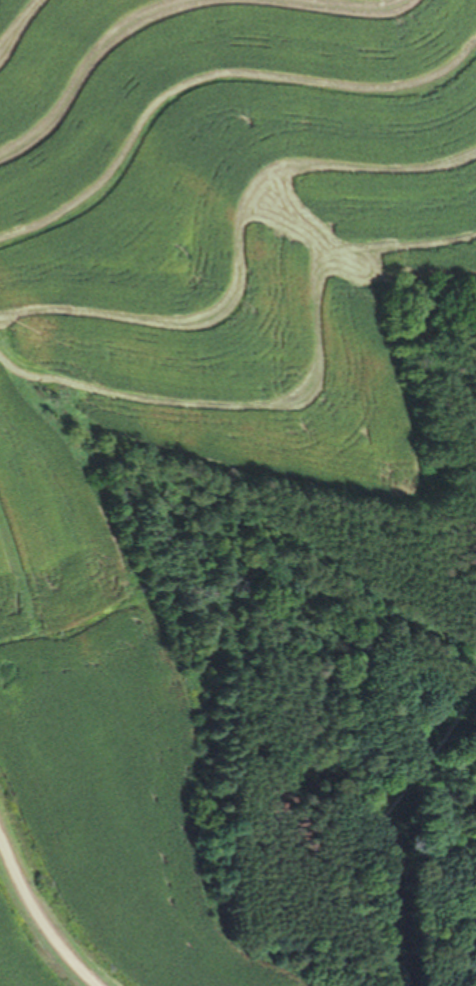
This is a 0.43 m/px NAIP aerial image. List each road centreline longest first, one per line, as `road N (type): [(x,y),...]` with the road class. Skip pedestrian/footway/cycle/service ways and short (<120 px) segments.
road 1 (residential): [(97,985),(37,910),(0,835)]

